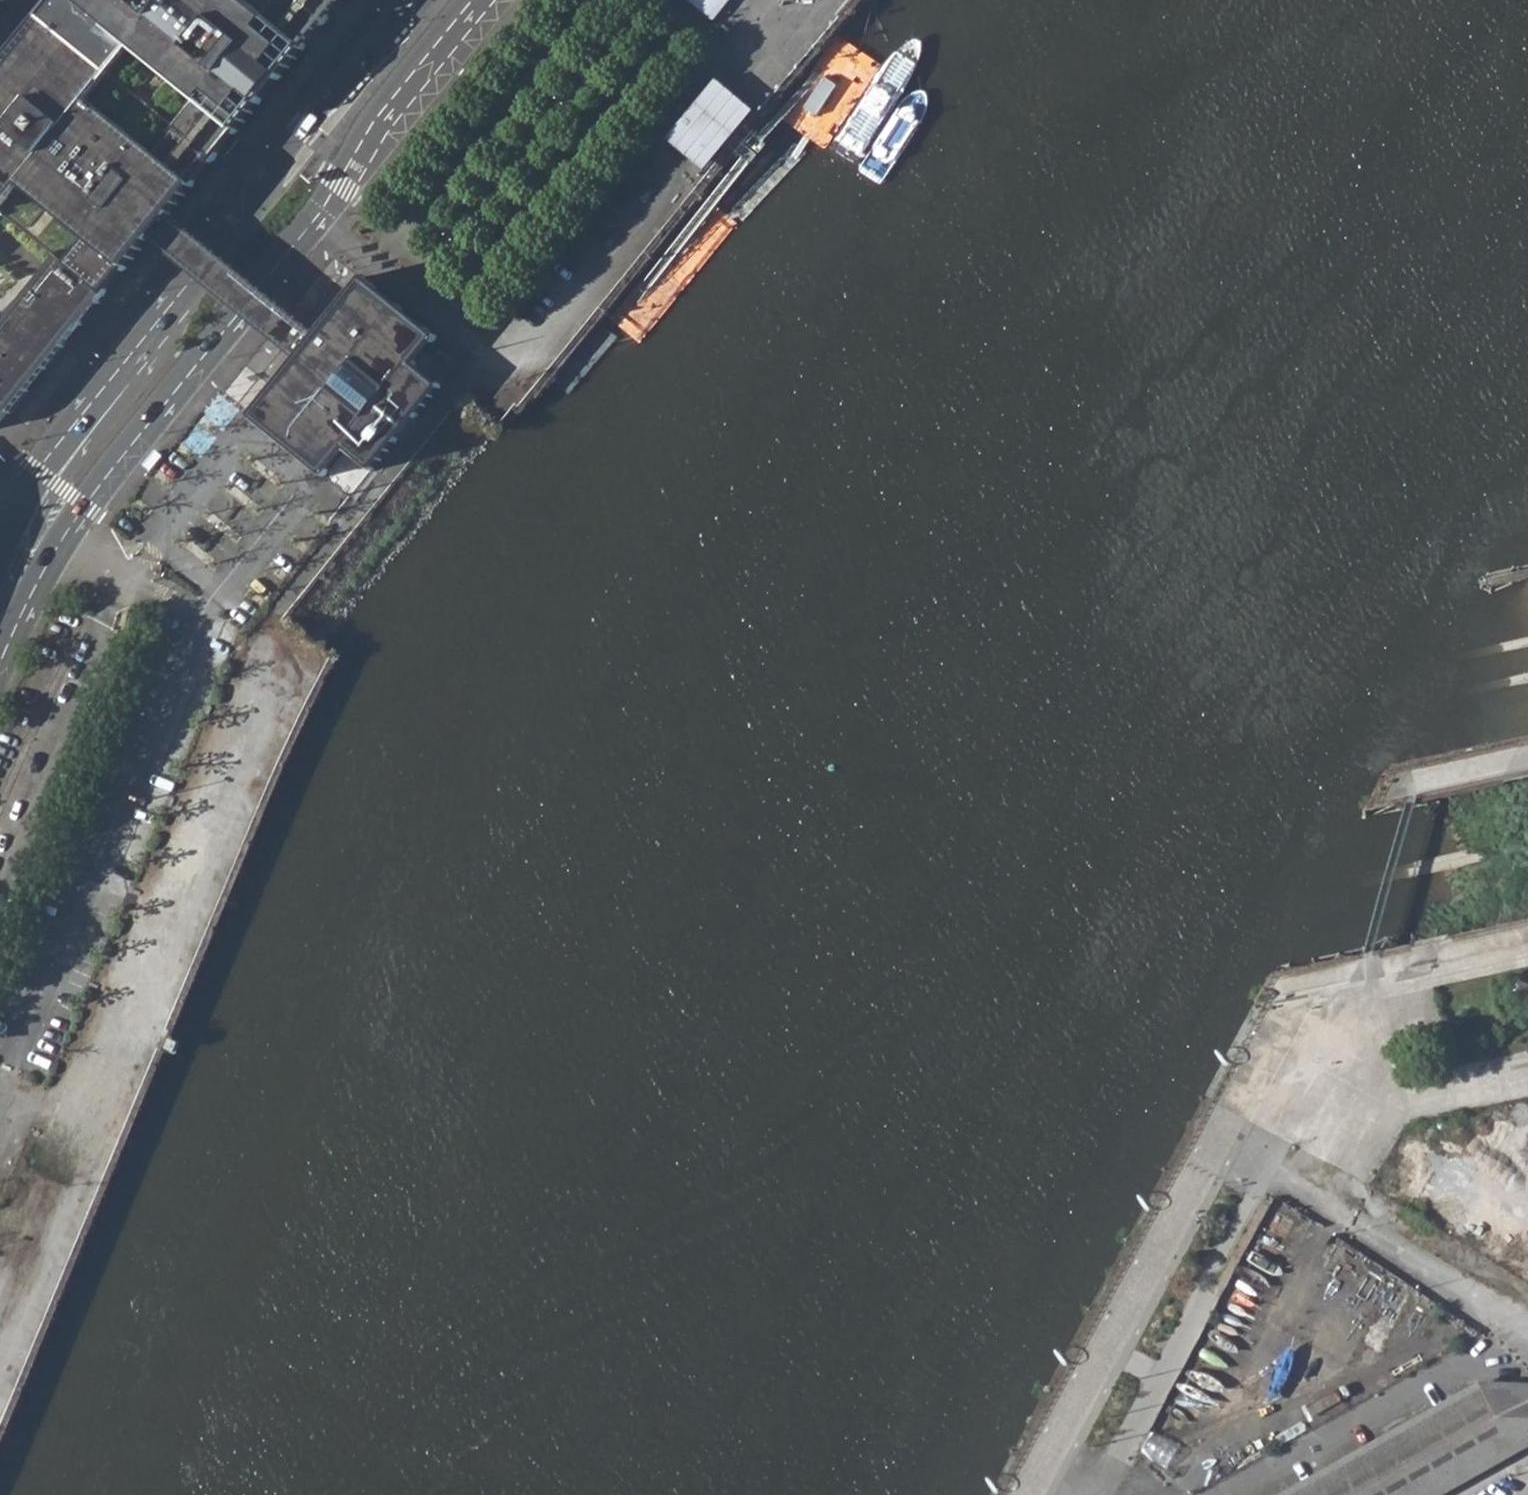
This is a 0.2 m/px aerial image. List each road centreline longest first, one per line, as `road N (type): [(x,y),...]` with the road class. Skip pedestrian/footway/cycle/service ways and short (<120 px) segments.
road 1 (primary): [(49,559),(129,444),(489,0)]
road 2 (primary): [(420,0),(50,453),(9,527)]

